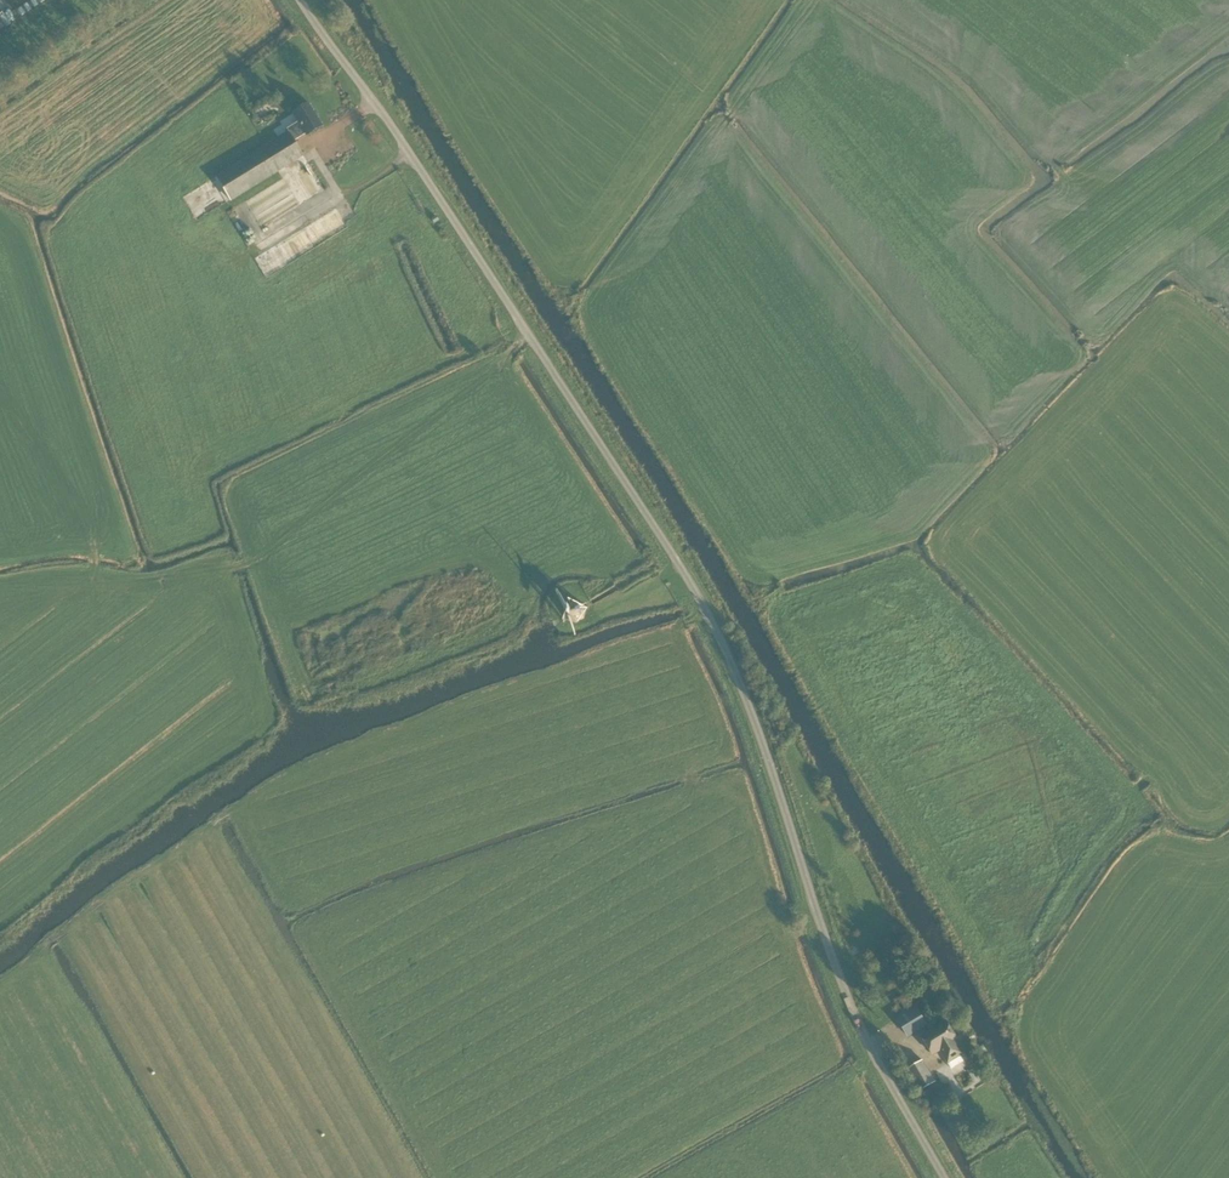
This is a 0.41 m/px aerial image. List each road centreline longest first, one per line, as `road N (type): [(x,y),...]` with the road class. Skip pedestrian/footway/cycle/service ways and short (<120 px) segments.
road 1 (unclassified): [(945,1177),(837,976),(731,669),(692,586),(303,0)]

